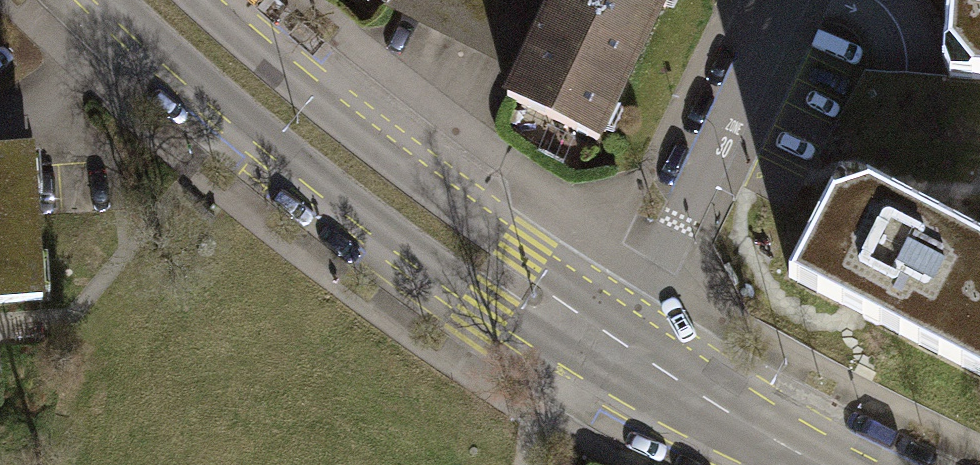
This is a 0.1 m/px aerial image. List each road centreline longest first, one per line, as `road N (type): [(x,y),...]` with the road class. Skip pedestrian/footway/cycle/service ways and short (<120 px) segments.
road 1 (tertiary): [(104,0),(304,177),(479,307),(596,343)]
road 2 (tertiary): [(596,343),(518,249),(326,101),(212,0)]
road 3 (residential): [(596,343),(774,0)]
road 4 (tertiary): [(596,343),(811,464)]

